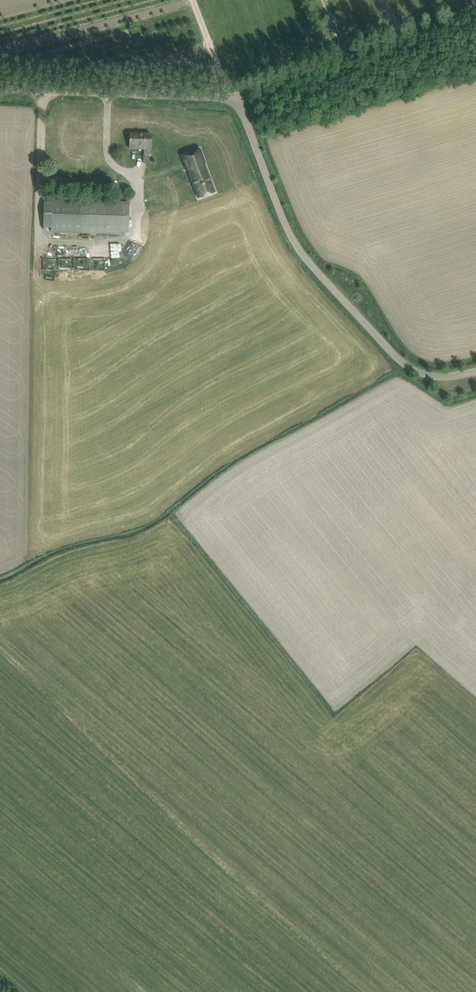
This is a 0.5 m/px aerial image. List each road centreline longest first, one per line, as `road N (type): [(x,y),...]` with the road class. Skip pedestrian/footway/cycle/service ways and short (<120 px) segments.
road 1 (unclassified): [(475,370),(440,377),(408,367),(307,260),(235,95)]
road 2 (unclassified): [(235,95),(475,13)]
road 3 (unclassified): [(235,95),(0,84)]

